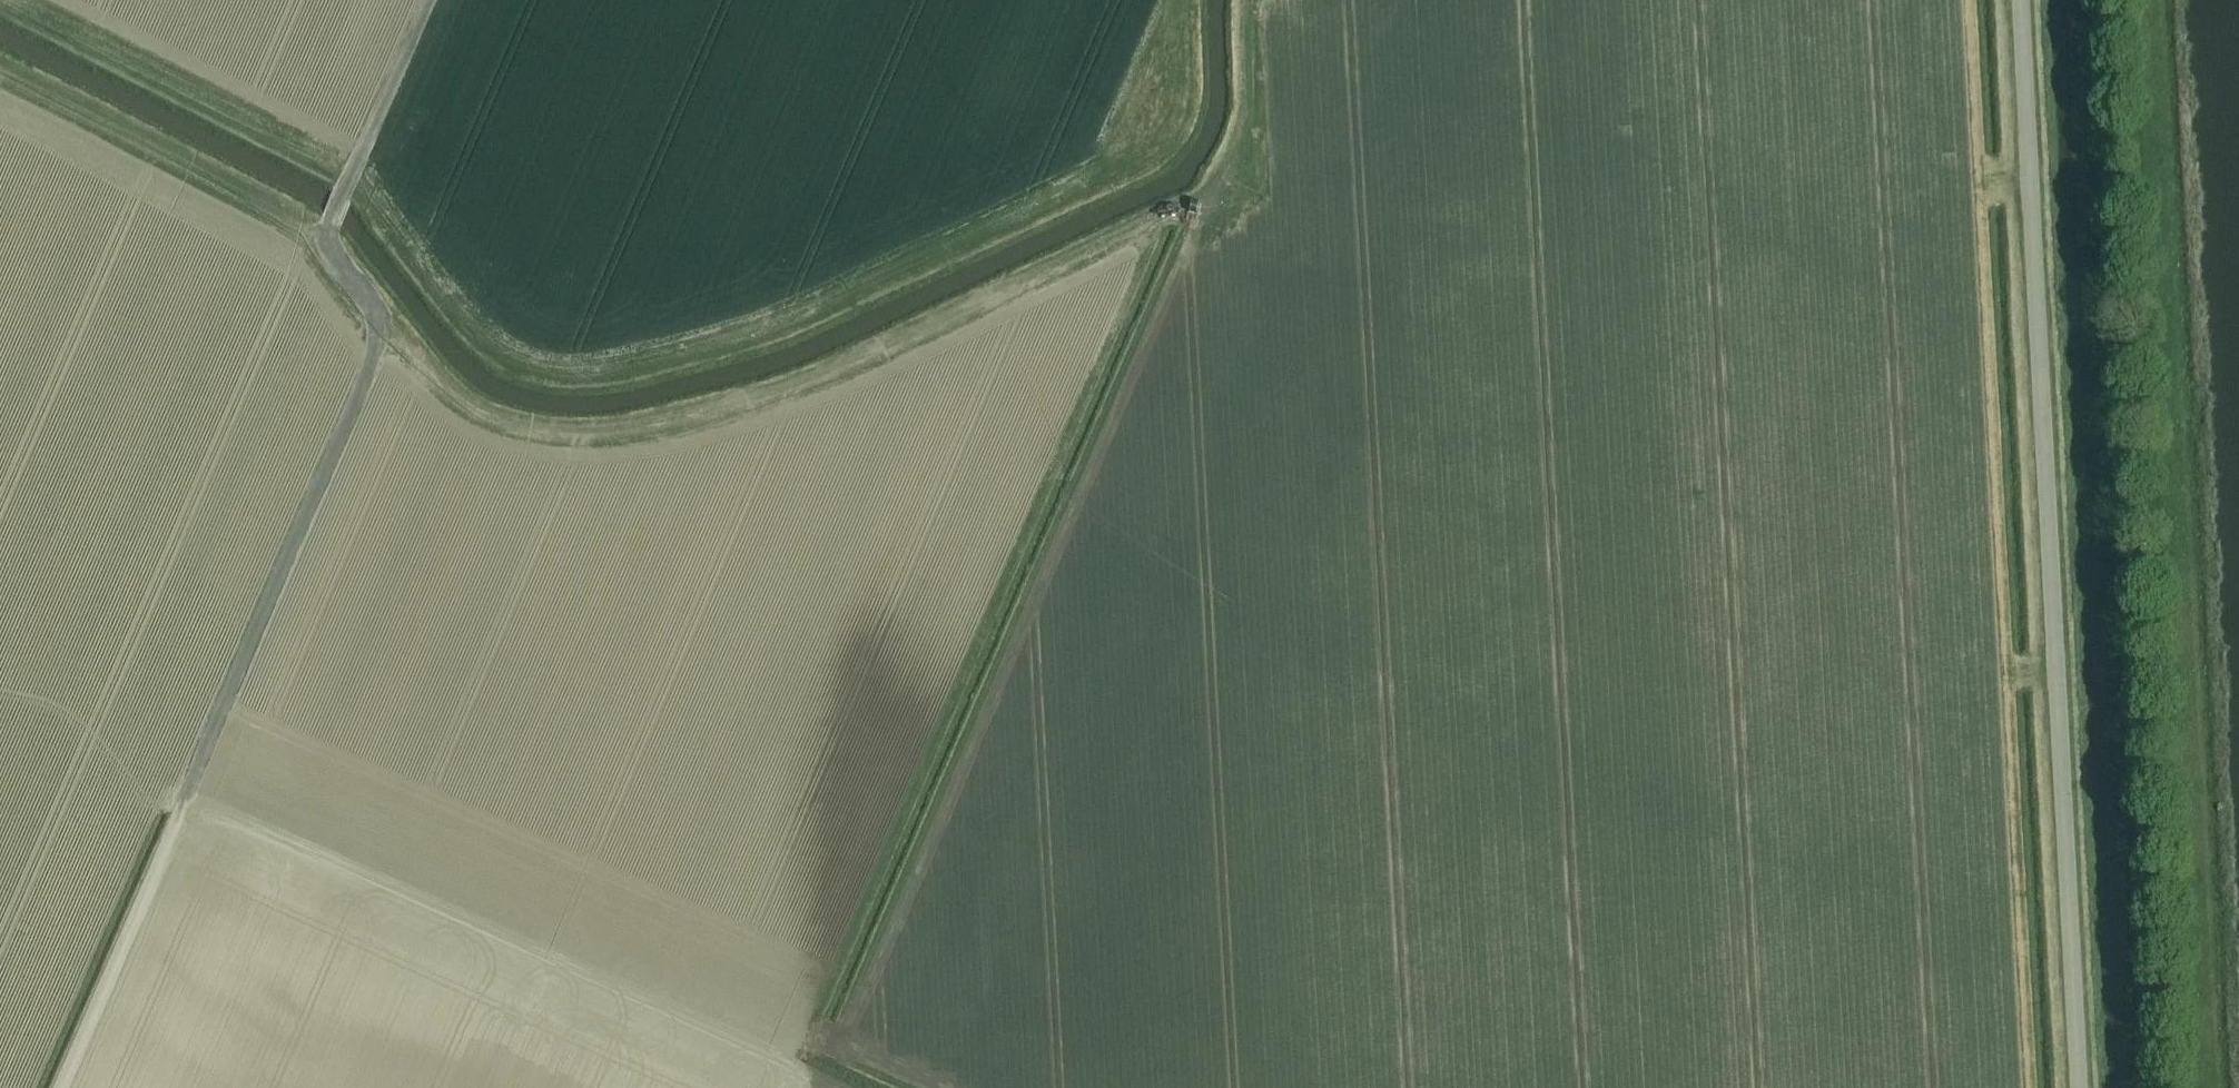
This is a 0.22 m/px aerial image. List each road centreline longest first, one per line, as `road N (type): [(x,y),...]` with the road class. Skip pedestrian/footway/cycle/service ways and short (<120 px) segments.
road 1 (track): [(58,1087),(380,354),(372,310),(325,232),(426,0)]
road 2 (unclassified): [(2078,1087),(2021,0)]

